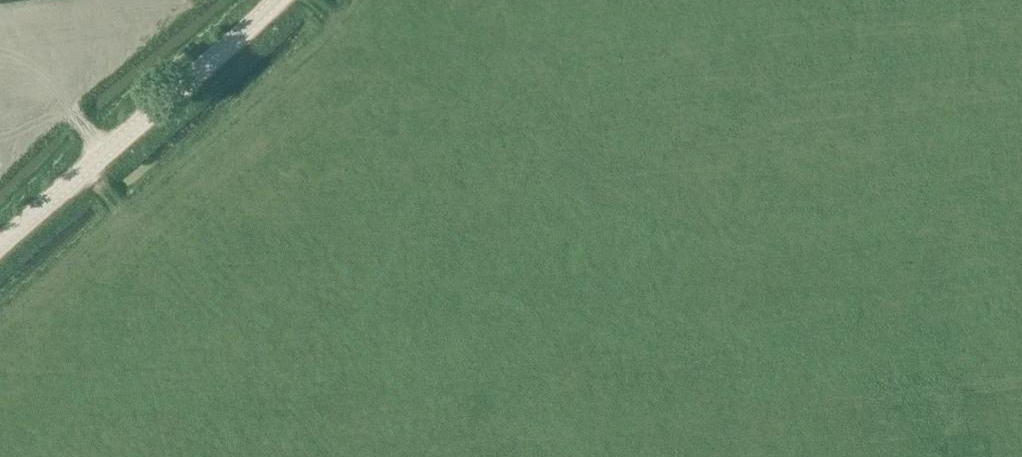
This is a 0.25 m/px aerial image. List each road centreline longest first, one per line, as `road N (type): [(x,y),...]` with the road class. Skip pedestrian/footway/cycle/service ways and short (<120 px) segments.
road 1 (tertiary): [(0,250),(285,0)]

